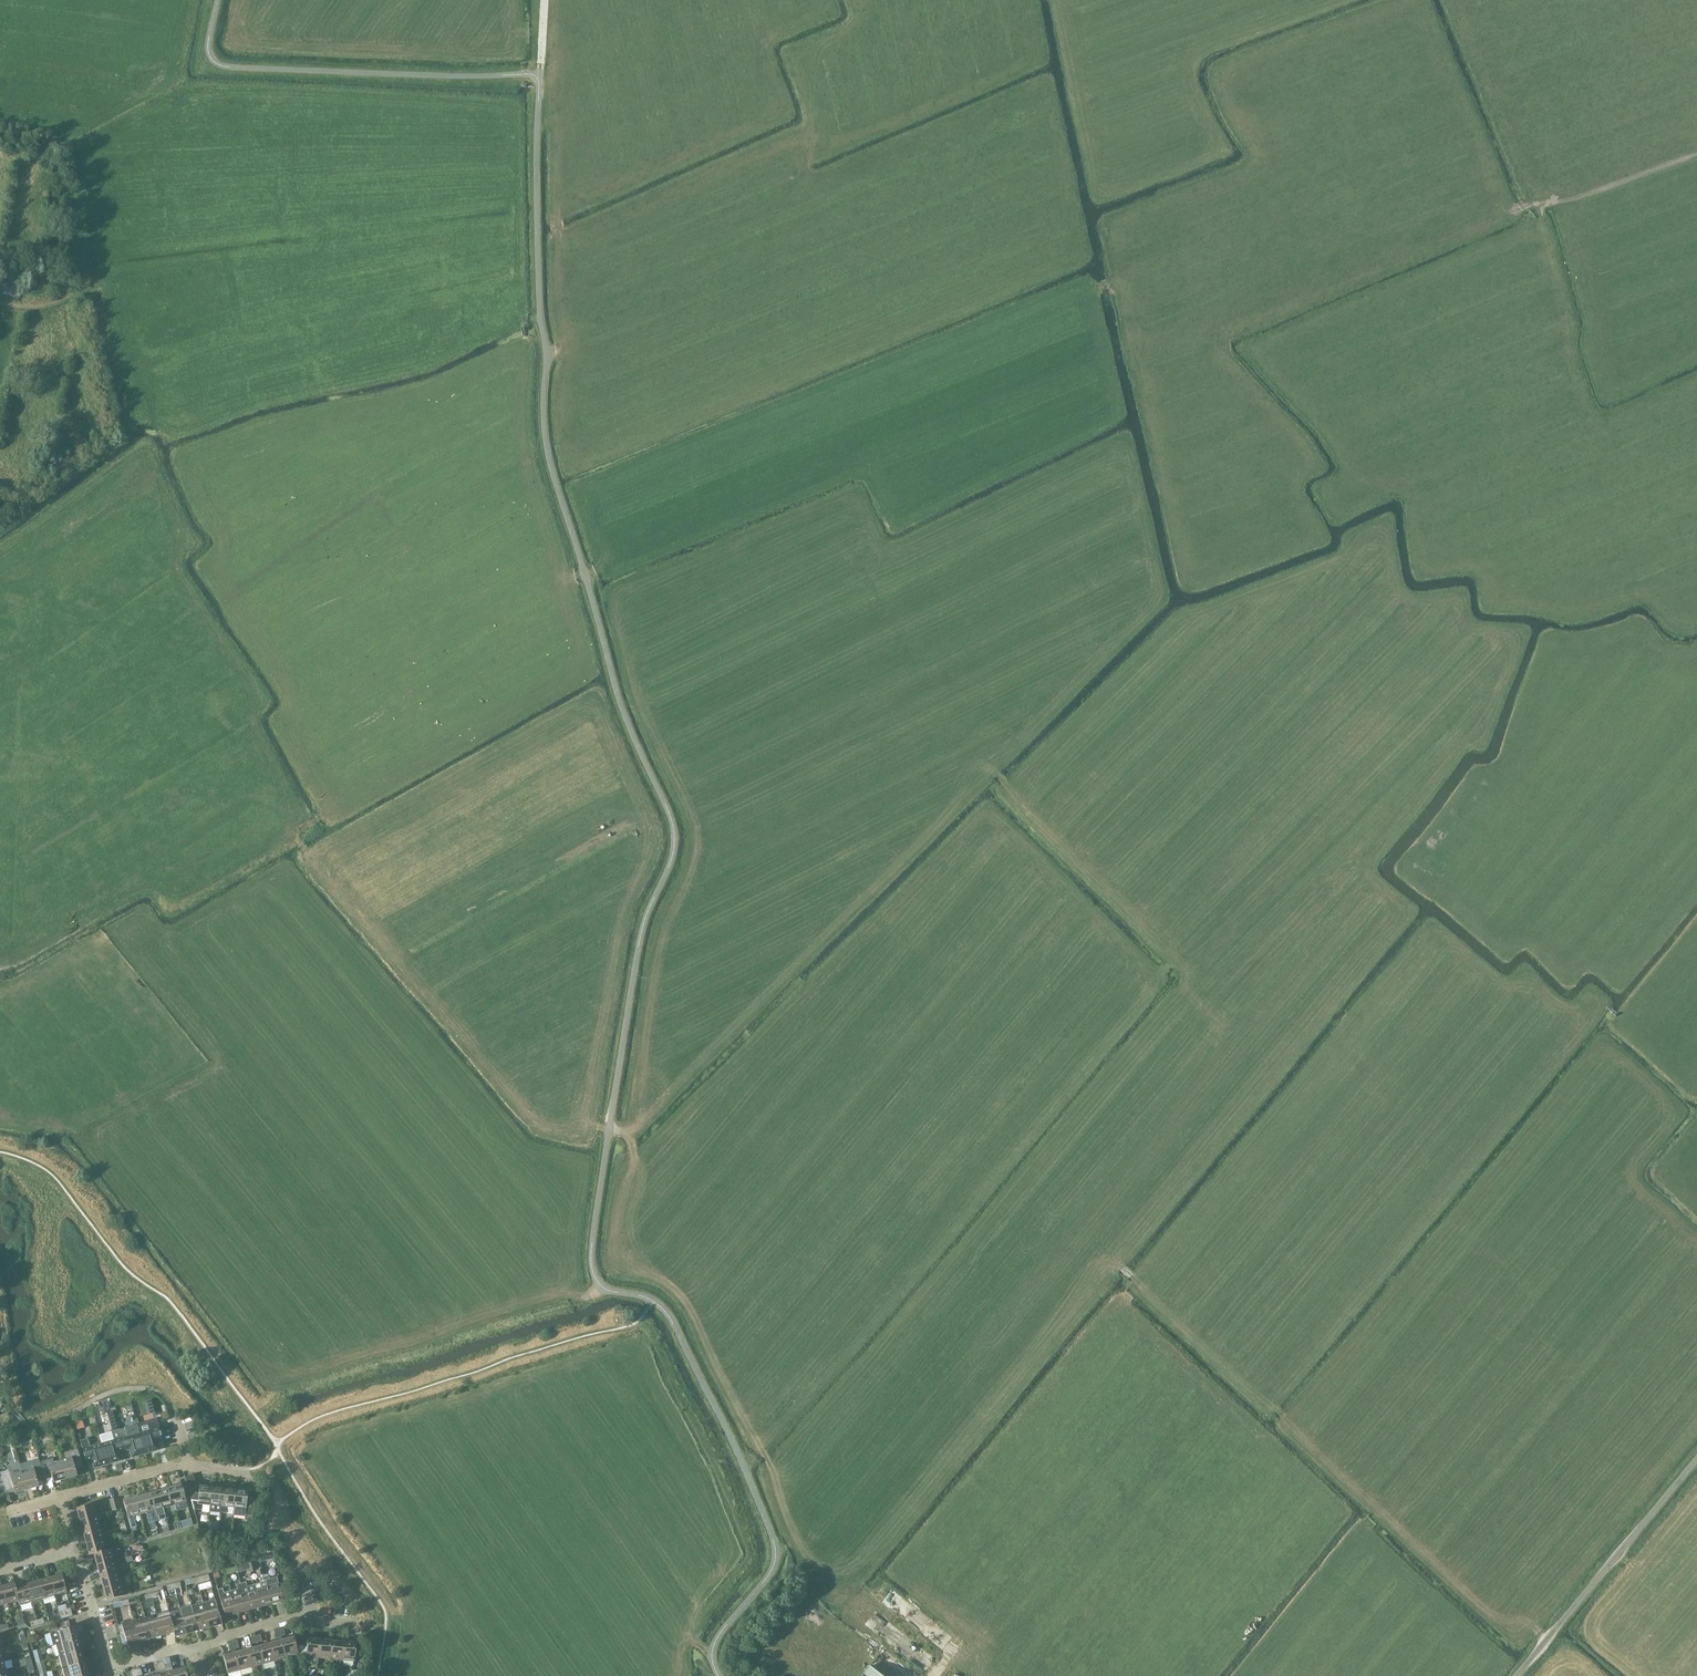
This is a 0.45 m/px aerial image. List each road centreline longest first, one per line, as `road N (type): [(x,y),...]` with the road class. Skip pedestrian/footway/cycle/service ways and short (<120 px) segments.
road 1 (unclassified): [(1518,1675),(1696,1462)]
road 2 (residential): [(75,1552),(107,1667),(193,1645)]
road 3 (residential): [(61,1497),(178,1465),(248,1473)]
road 4 (residential): [(193,1645),(290,1618),(355,1624)]

